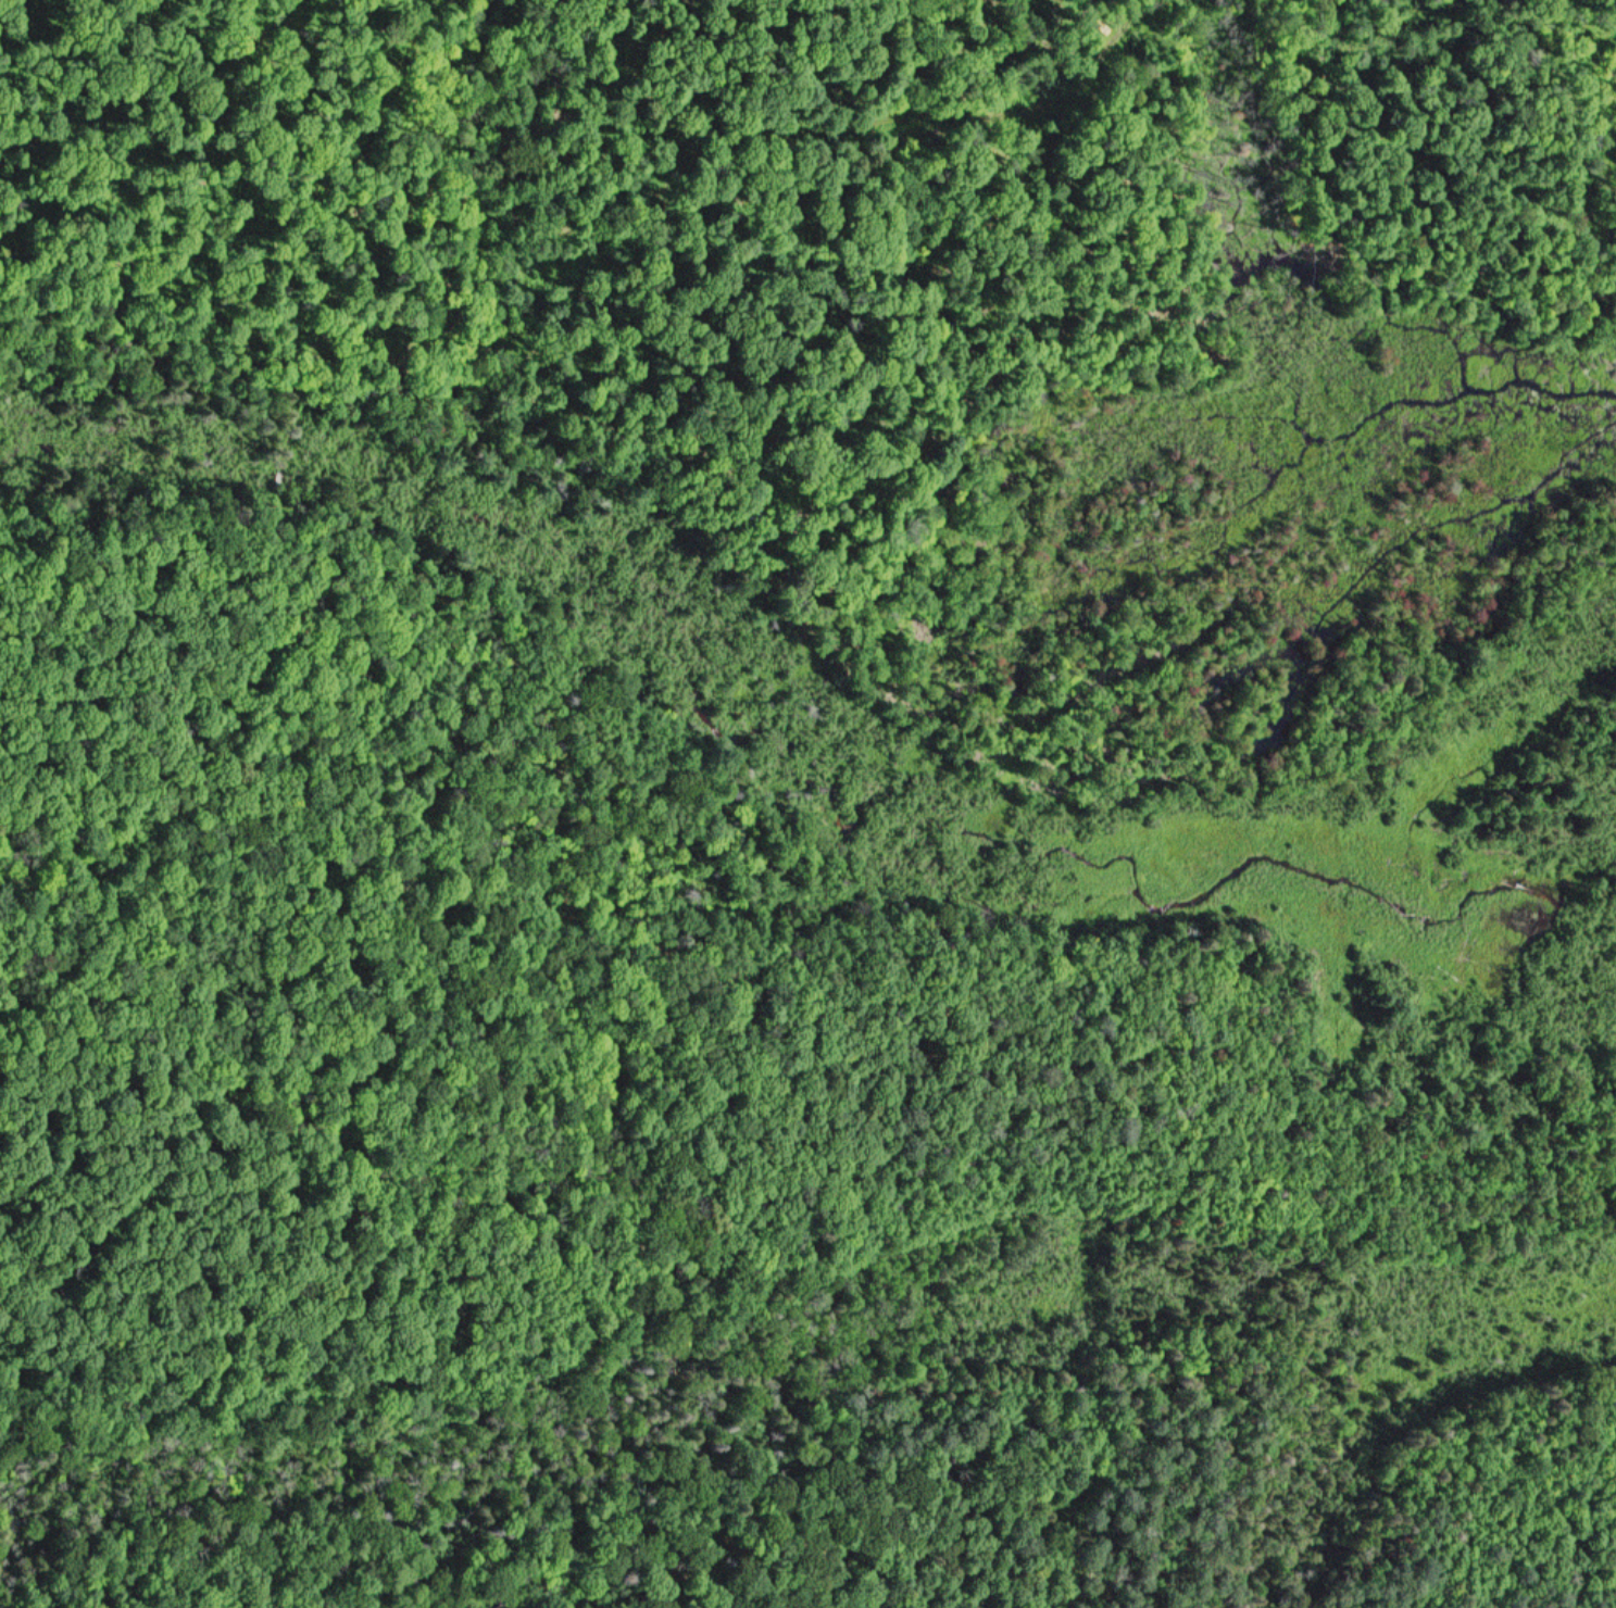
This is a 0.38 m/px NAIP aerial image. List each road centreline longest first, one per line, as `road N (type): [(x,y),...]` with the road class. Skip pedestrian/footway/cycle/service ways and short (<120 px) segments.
road 1 (residential): [(1118,0),(1032,85),(968,113),(649,115),(603,137),(549,181),(485,194),(315,162),(297,139),(279,0)]

